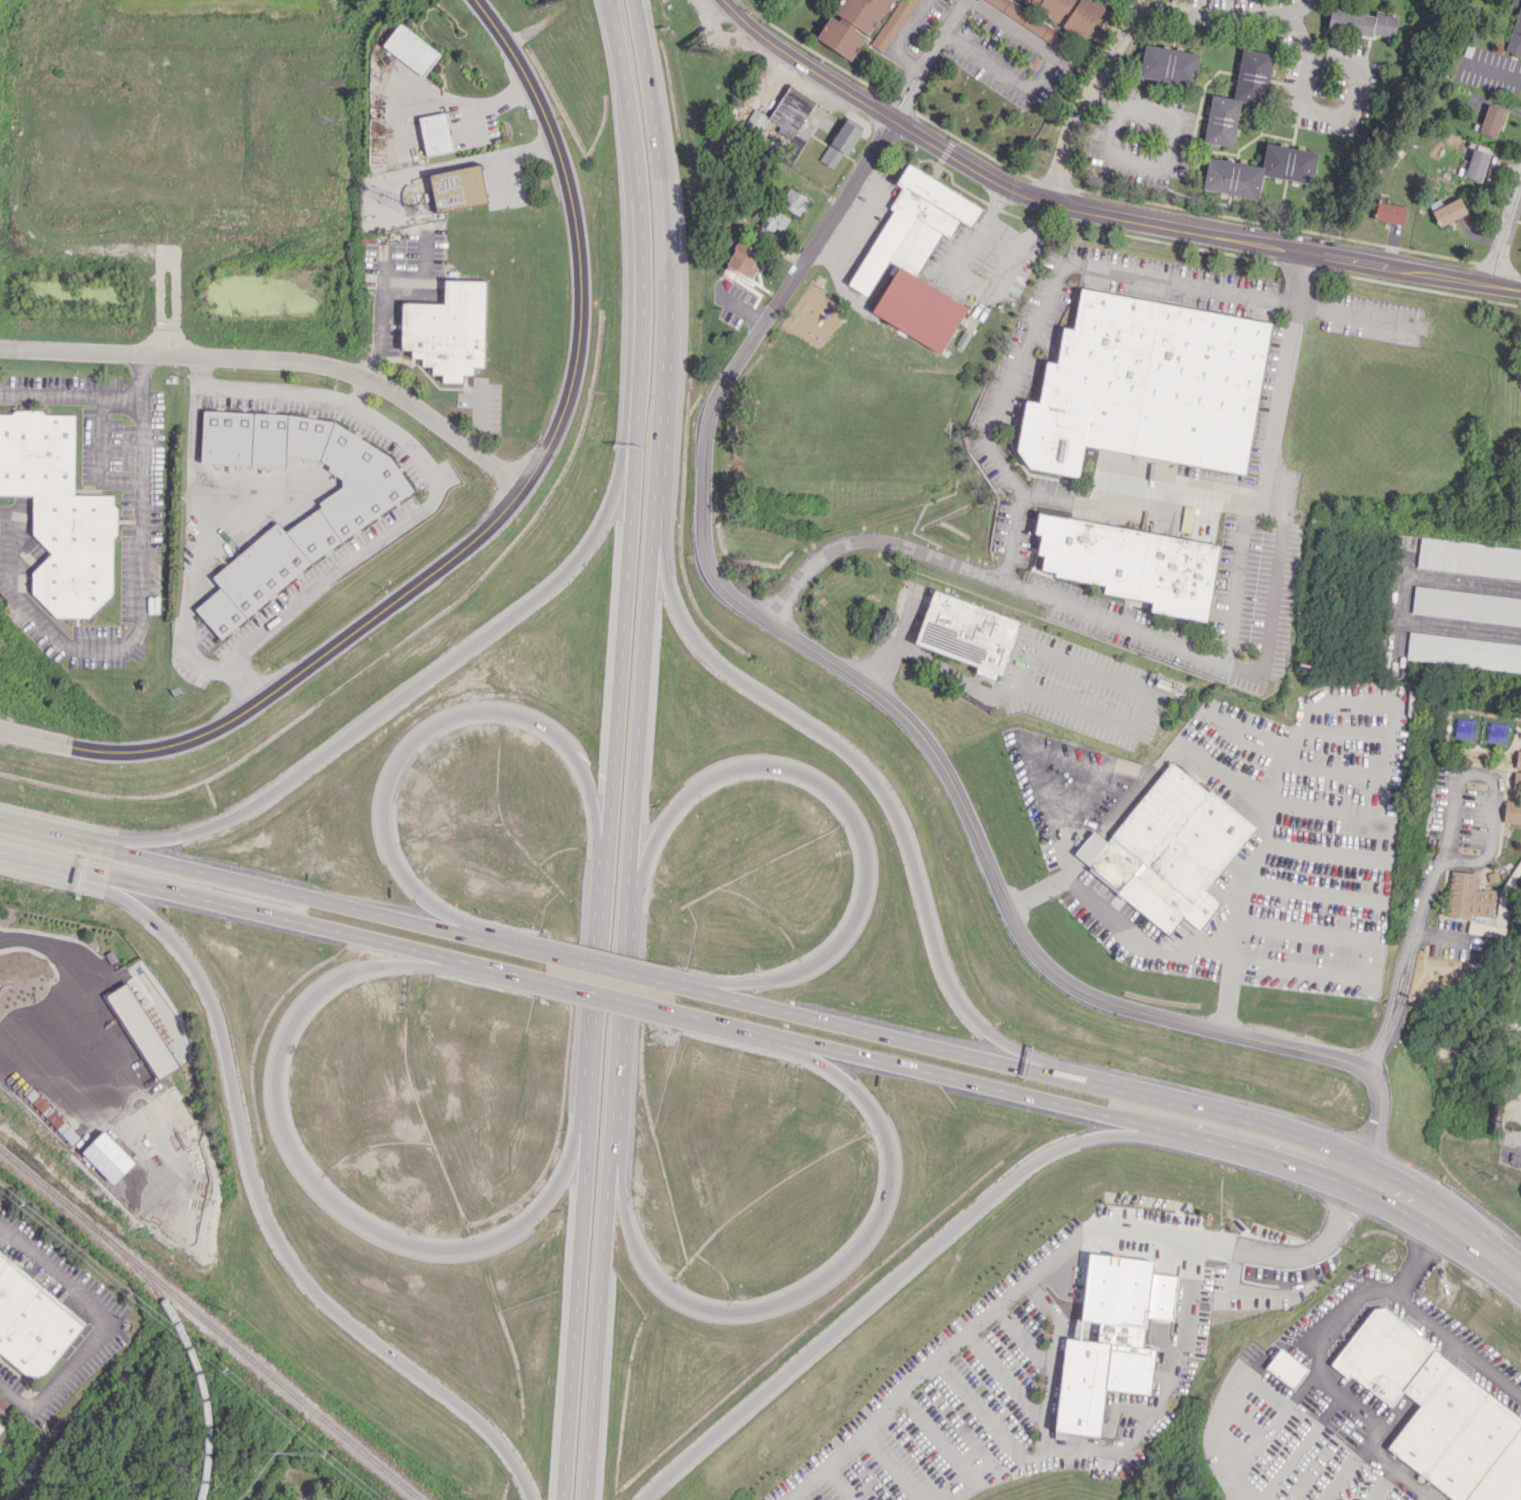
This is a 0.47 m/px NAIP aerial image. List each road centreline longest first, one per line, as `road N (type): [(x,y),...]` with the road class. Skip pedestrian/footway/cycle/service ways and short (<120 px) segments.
road 1 (residential): [(1354,1172),(1377,1096),(1365,1070),(1115,1005),(1054,973),(1019,931),(947,770),(912,722),(726,592),(703,556),(704,447),(715,396),(889,119)]
road 2 (trunk): [(636,158),(619,475),(576,561),(237,815),(169,838),(81,843)]
road 3 (trunk): [(586,1499),(653,524)]
road 4 (trunk): [(0,850),(121,895),(180,948),(215,1011),(252,1181),(285,1256),(332,1310),(484,1426),(532,1499)]
road 5 (trunk): [(608,0),(636,158),(643,263),(607,849)]
road 6 (trunk): [(590,1099),(547,1199),(524,1225),(475,1249),(423,1250),(387,1238),(309,1181),(276,1125),(272,1088),(282,1035),(301,1004),(341,973),(374,964),(477,964)]
road 7 (trunk): [(1068,1079),(981,1026),(956,999),(887,798),(849,752),(703,651),(673,601),(653,524)]
road 8 (trunk): [(643,1499),(1019,1172),(1085,1140),(1180,1131)]
road 9 (tertiary): [(1520,291),(1054,201),(889,119)]
road 10 (trunk): [(791,1039),(871,1108),(892,1168),(872,1230),(847,1260),(798,1295),(734,1314),(685,1303),(661,1287),(633,1244),(611,1137)]
road 11 (residential): [(0,729),(107,755),(228,716),(455,551),(523,486)]
road 12 (trunk): [(628,883),(684,795),(745,763),(783,765),(815,778),(853,816),(865,847),(864,897),(832,951),(792,974),(690,988)]
road 13 (residential): [(523,486),(372,378),(306,361),(0,352)]
road 14 (trunk): [(482,938),(424,901),(384,839),(384,787),(426,727),(491,709),(552,729),(582,767),(607,849)]
road 15 (trunk): [(653,524),(663,229),(634,0)]
road 16 (residential): [(523,486),(568,404),(582,314),(576,217),(520,54),(475,0)]
road 17 (trunk): [(482,938),(0,821)]
road 18 (trunk): [(0,850),(477,964)]
road 19 (trunk): [(590,1099),(562,1499)]
road 20 (trunk): [(791,1039),(1180,1131)]
road 21 (trunk): [(1068,1079),(690,988)]
road 22 (residential): [(1307,0),(1267,19),(1143,9),(1069,126),(1054,201)]
road 23 (trunk): [(1354,1172),(1278,1131),(1068,1079)]
road 24 (trunk): [(607,849),(590,1099)]
road 25 (residential): [(1289,14),(1309,53),(1304,101),(1342,110),(1352,66),(1309,53)]
road 26 (tertiary): [(889,119),(790,59),(725,0)]
road 27 (trunk): [(1180,1131),(1354,1172)]
road 28 (primary): [(1487,1251),(1354,1172)]
road 29 (residential): [(945,30),(1026,86),(1052,54)]
road 30 (trunk): [(675,984),(545,953)]
road 31 (trunk): [(544,979),(673,1010)]
road 32 (trunk): [(673,1010),(791,1039)]

